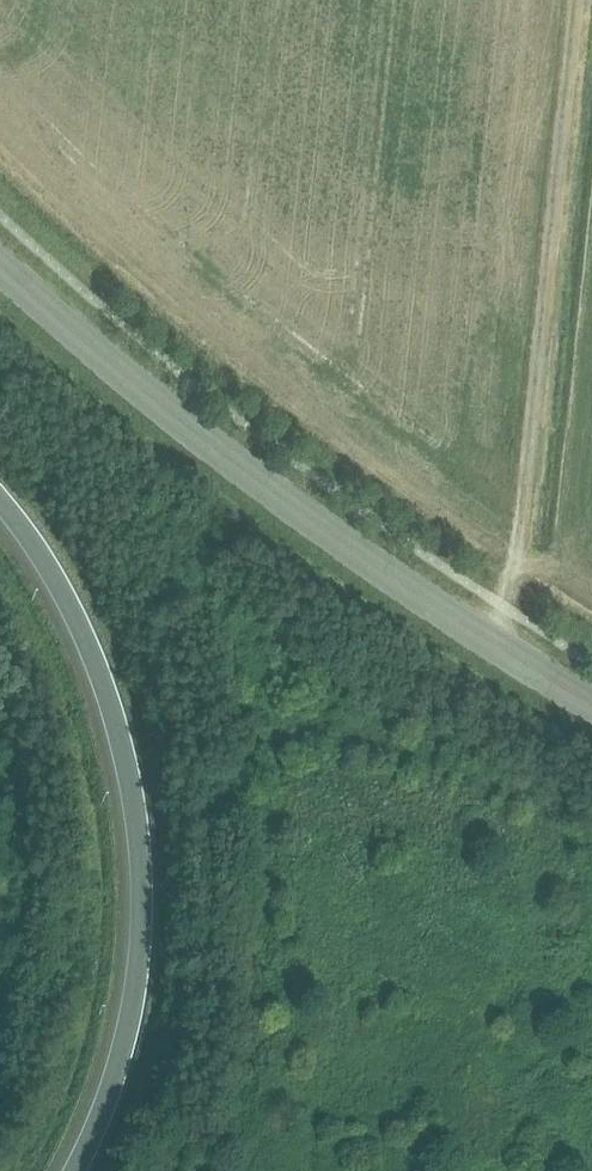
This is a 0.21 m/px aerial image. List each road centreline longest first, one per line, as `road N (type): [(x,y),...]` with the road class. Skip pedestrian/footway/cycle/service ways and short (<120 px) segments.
road 1 (tertiary): [(591,710),(476,644),(247,483),(107,376),(0,278)]
road 2 (motorway): [(0,512),(67,611),(123,761),(140,914),(134,1000),(102,1118),(74,1170)]
road 3 (track): [(476,644),(512,575),(575,0)]

